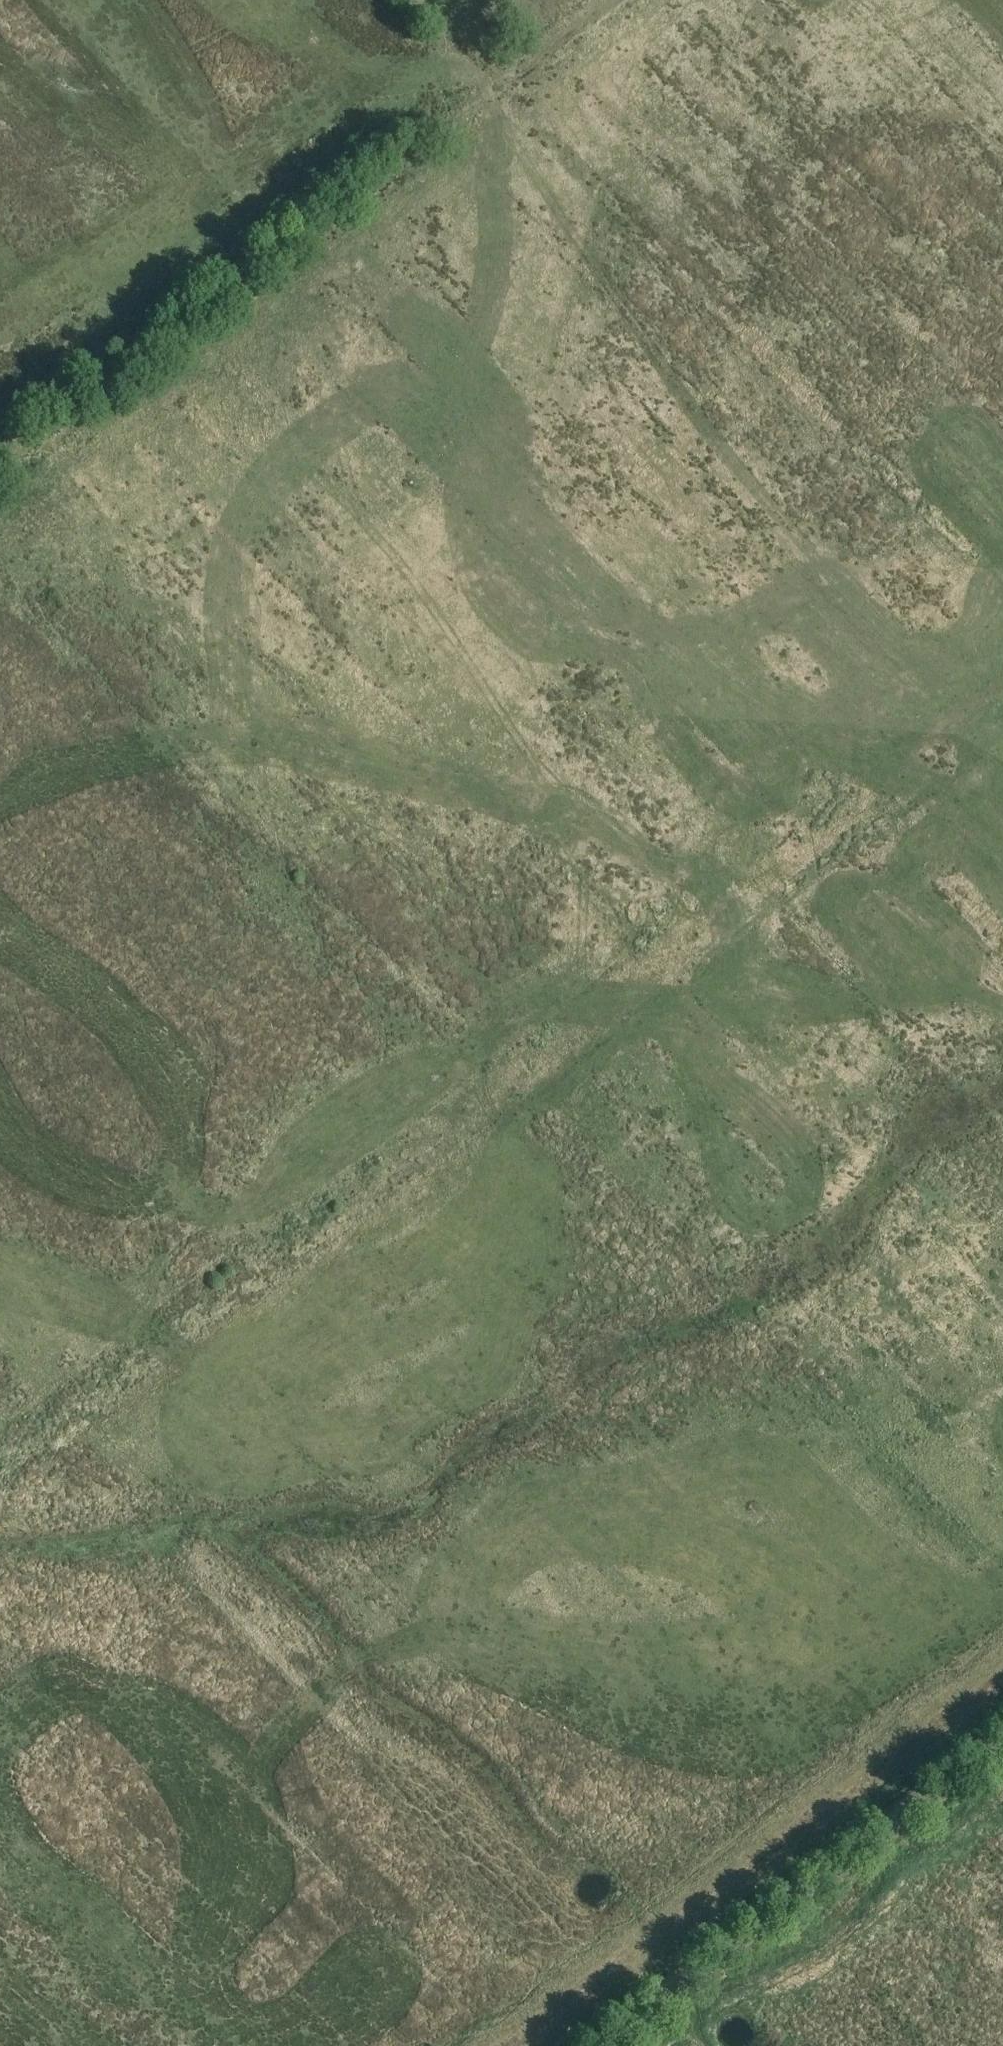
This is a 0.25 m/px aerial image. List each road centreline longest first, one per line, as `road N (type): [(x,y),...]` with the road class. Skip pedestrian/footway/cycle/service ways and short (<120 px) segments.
road 1 (tertiary): [(601,2045),(1002,1743)]
road 2 (track): [(602,0),(510,73),(434,0)]

